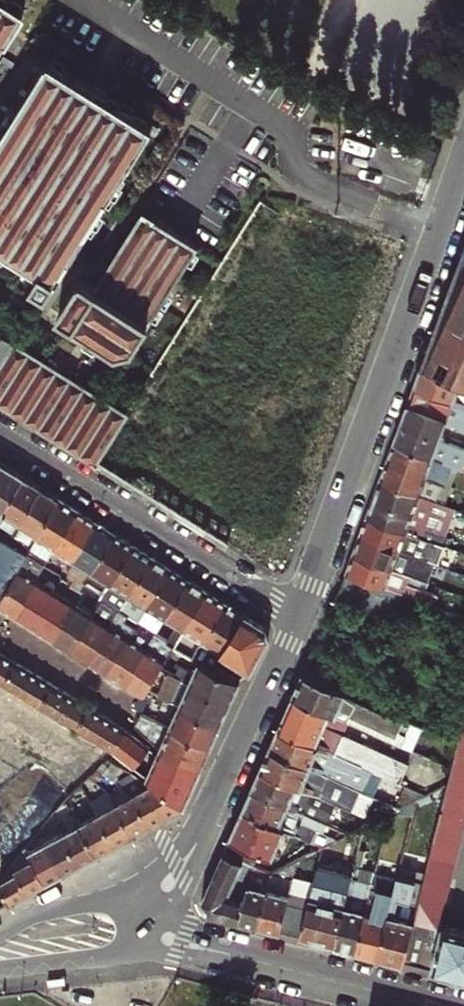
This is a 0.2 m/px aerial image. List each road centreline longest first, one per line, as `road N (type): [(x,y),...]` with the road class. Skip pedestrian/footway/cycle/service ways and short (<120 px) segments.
road 1 (tertiary): [(300,618),(463,165)]
road 2 (residential): [(300,618),(0,433)]
road 3 (residential): [(148,930),(434,1005)]
road 4 (tertiary): [(203,824),(300,618)]
road 5 (tertiary): [(0,969),(99,957),(148,930)]
road 6 (tertiary): [(119,894),(0,934)]
road 7 (tertiary): [(148,930),(181,893),(203,824)]

